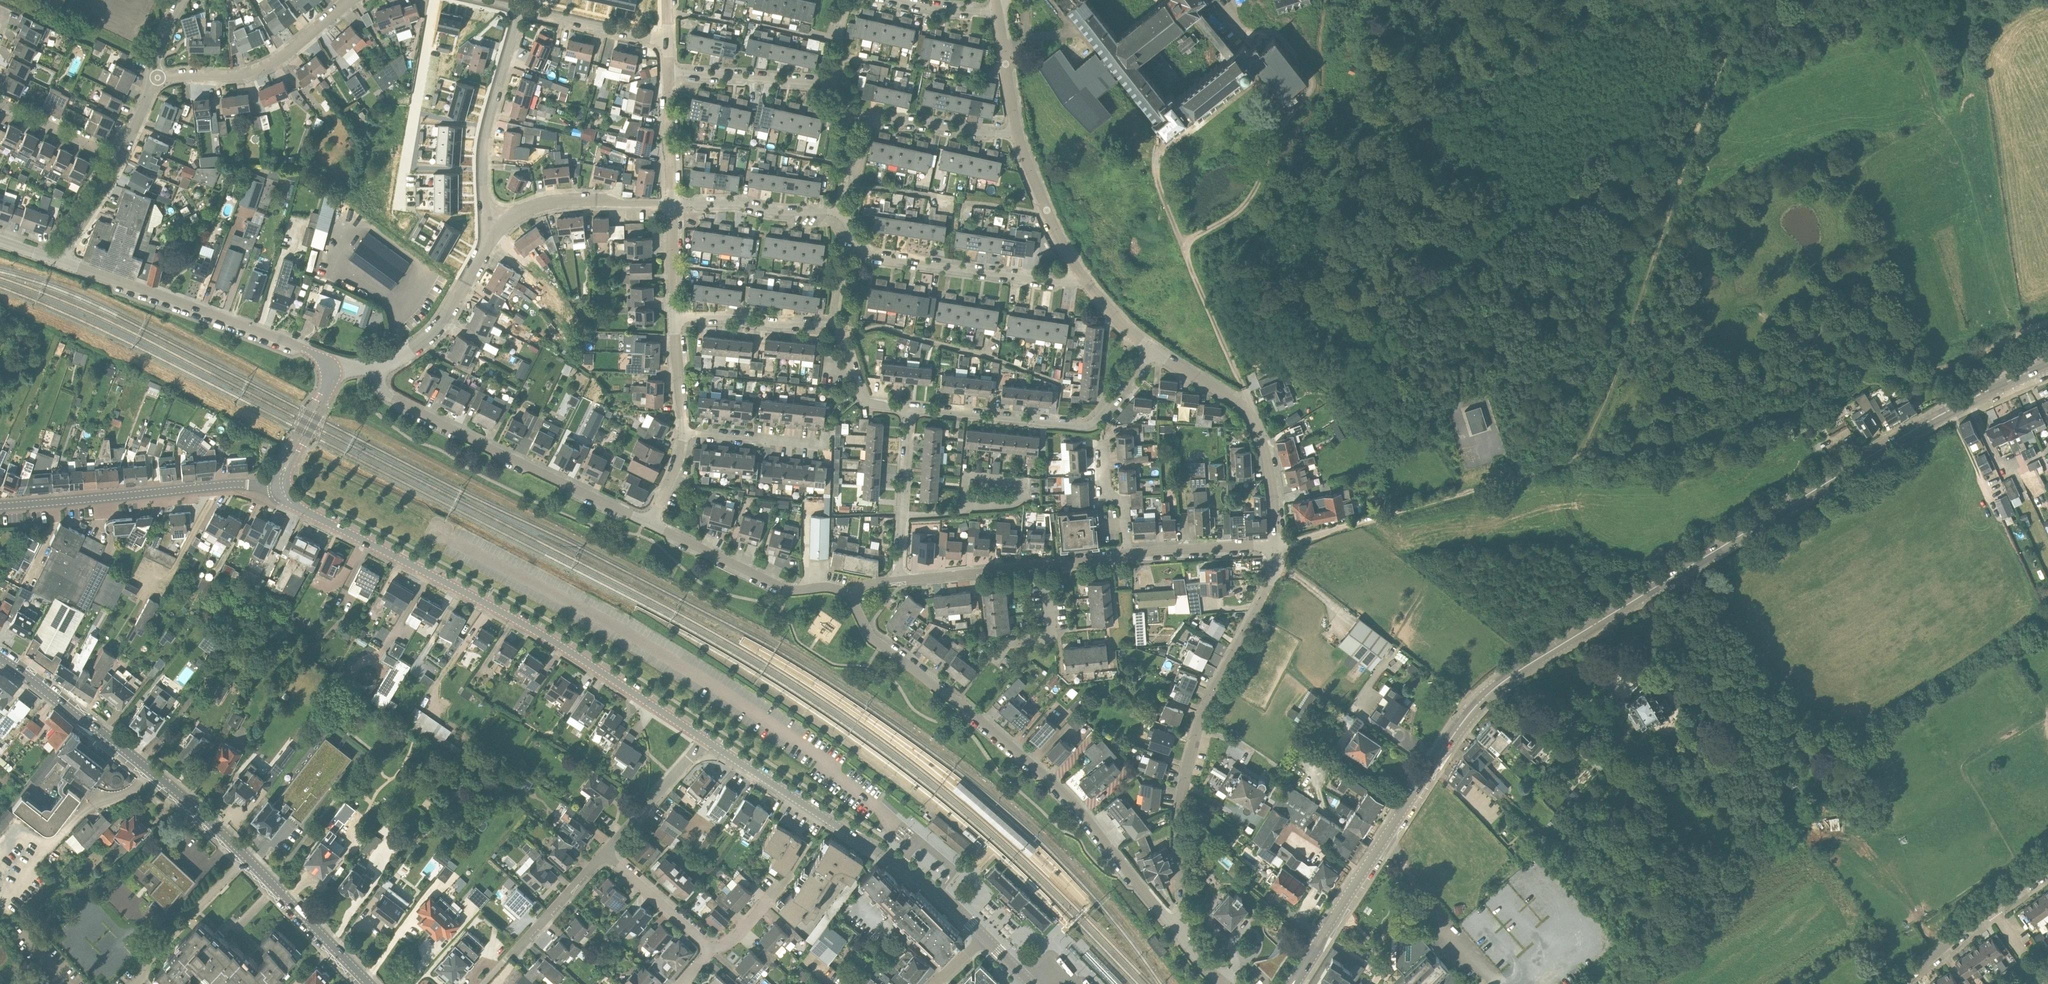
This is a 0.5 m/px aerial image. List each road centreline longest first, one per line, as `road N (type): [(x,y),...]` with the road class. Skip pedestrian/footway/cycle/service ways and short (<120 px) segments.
road 1 (secondary): [(1293,983),(1448,743),(1491,690),(1909,433),(2047,364)]
road 2 (track): [(1578,458),(1629,342),(1723,59),(1716,40),(1662,25),(1634,0)]
road 3 (track): [(2047,322),(1926,370),(1881,367),(1809,343),(1730,424),(1578,458)]
road 4 (tertiary): [(704,740),(537,632),(298,508),(281,489)]
road 5 (secondary): [(371,983),(211,822),(0,659)]
road 6 (residential): [(1185,943),(1069,798),(967,708),(875,642),(850,596)]
road 7 (residential): [(1185,943),(1178,836),(1186,774),(1210,697),(1269,585),(1276,544)]
road 8 (track): [(1248,411),(1154,166),(1167,138),(1183,127),(1189,135),(1254,82),(1249,76)]
road 9 (tertiary): [(985,937),(911,870),(704,740)]
road 10 (residential): [(651,524),(393,399),(377,367)]
road 11 (residential): [(330,368),(301,348),(61,262)]
road 12 (tertiary): [(0,506),(224,485),(281,489)]
road 13 (residential): [(911,409),(1084,426),(1154,350)]
road 14 (residential): [(1080,277),(1059,283),(869,255),(840,211)]
road 15 (residential): [(1276,544),(1271,479),(1251,416),(1154,350)]
road 16 (track): [(1353,525),(1578,458)]
road 17 (residential): [(902,580),(1128,555)]
road 18 (residential): [(500,227),(483,197),(482,159),(517,10)]
road 19 (residential): [(154,77),(232,76),(262,67),(350,0)]
road 20 (residential): [(850,596),(834,587),(788,590),(651,524)]
road 21 (residential): [(377,367),(432,334),(500,227)]
road 22 (residential): [(1900,983),(2047,868)]
road 23 (residential): [(500,227),(537,206),(672,205)]
road 24 (residential): [(911,409),(902,580)]
road 25 (residential): [(849,120),(1017,134)]
road 26 (residential): [(840,211),(672,205)]
road 27 (residential): [(668,72),(835,83)]
road 28 (residential): [(676,318),(836,324)]
road 29 (residential): [(1080,277),(1017,134)]
road 30 (residential): [(668,42),(517,10)]
road 31 (residential): [(824,434),(823,445),(685,432)]
road 32 (residential): [(704,740),(605,851)]
road 33 (residential): [(1128,555),(1276,544)]
road 34 (residential): [(605,851),(508,956)]
road 35 (residential): [(705,949),(605,851)]
road 36 (residential): [(121,159),(0,103)]
road 37 (residential): [(672,205),(668,72)]
road 38 (residential): [(281,489),(330,368)]
road 39 (residential): [(836,324),(862,397),(911,409)]
road 40 (unclassified): [(1017,134),(997,12)]
road 41 (residential): [(1103,441),(1106,489),(1125,506),(1128,555)]

